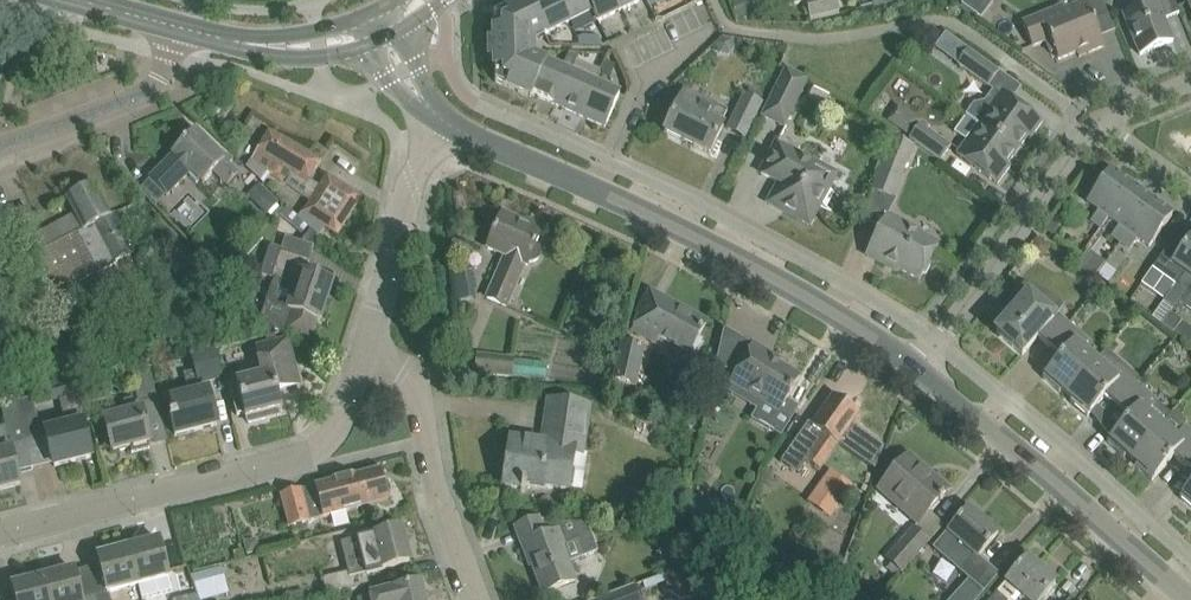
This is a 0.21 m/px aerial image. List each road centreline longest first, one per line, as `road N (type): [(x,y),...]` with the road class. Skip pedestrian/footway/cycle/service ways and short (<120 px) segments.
road 1 (tertiary): [(924,369),(717,248),(436,117)]
road 2 (residential): [(0,527),(309,451),(329,439),(344,412),(362,351)]
road 3 (tertiary): [(1190,599),(924,369)]
road 4 (residential): [(924,369),(1098,127)]
road 5 (residential): [(480,599),(412,370),(362,351)]
road 6 (residential): [(362,351),(436,117)]
road 7 (residential): [(0,148),(149,91),(186,30)]
road 8 (tertiary): [(210,36),(283,57),(318,58),(384,38)]
road 9 (tertiary): [(371,13),(315,31),(210,36)]

